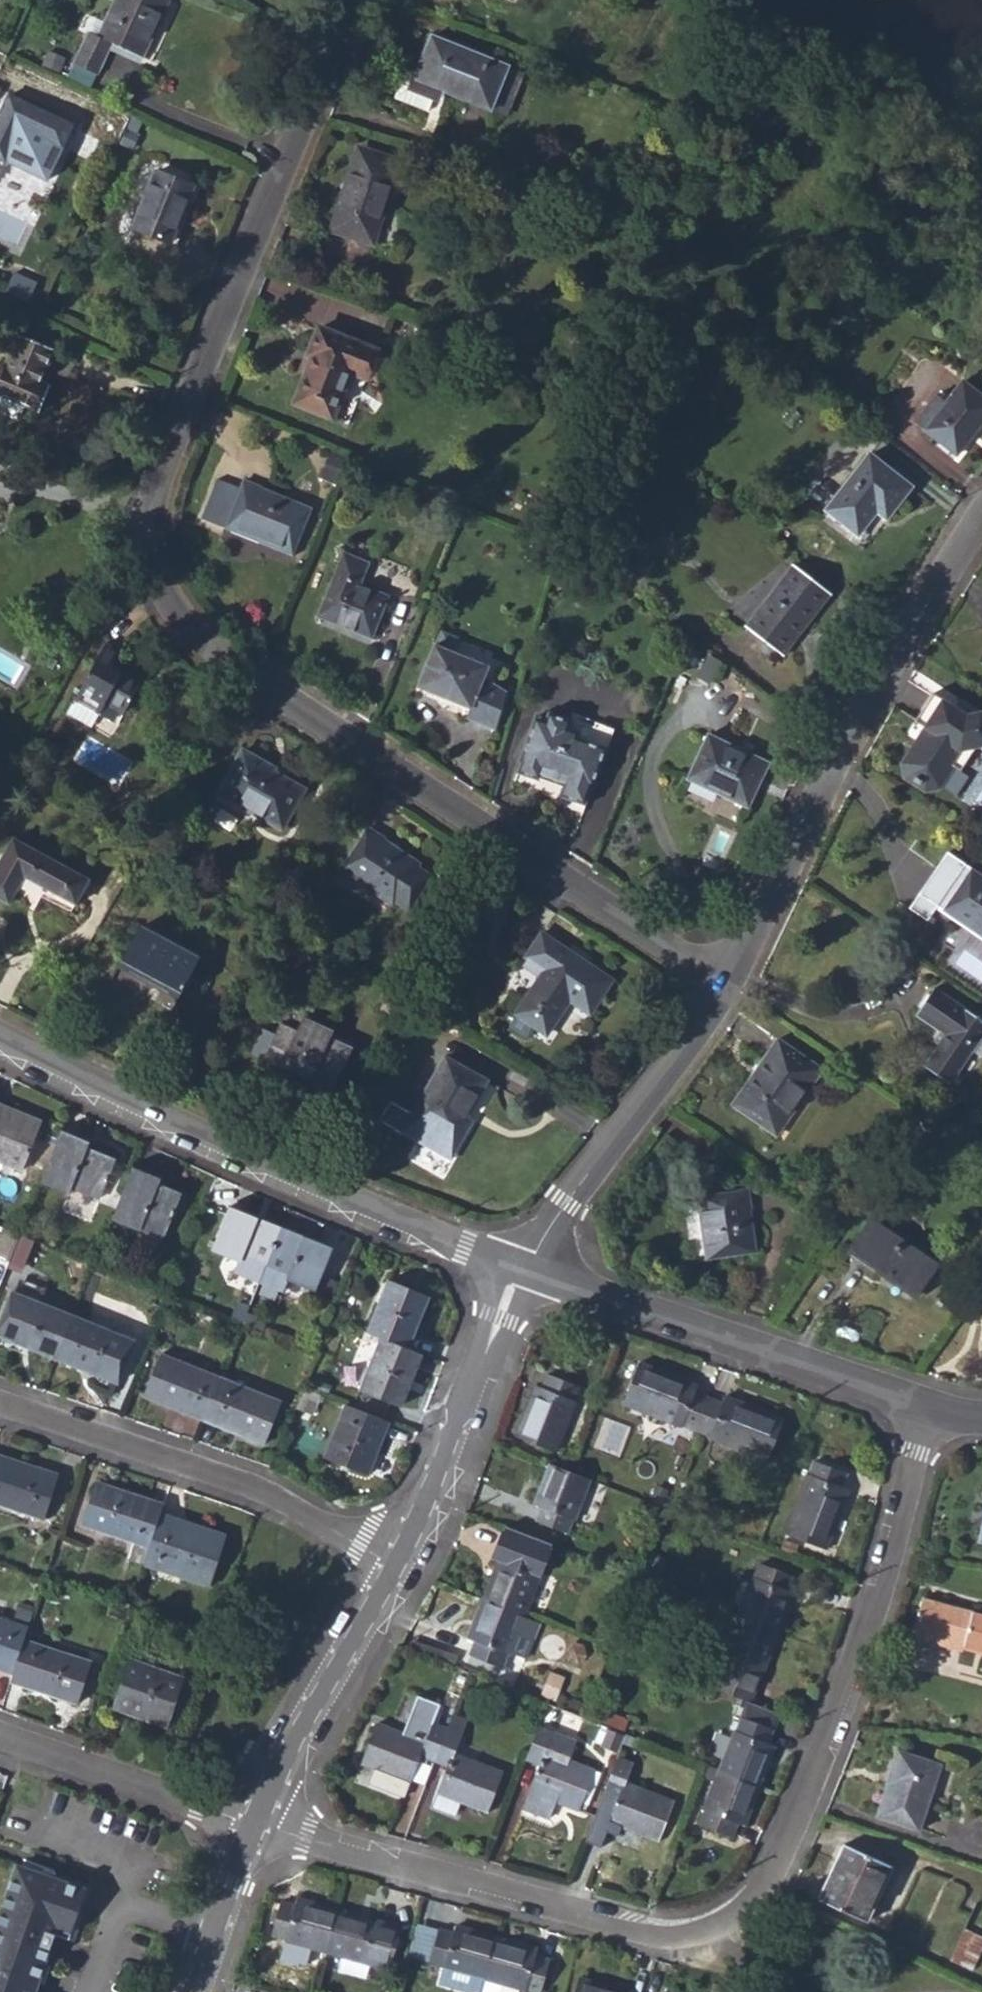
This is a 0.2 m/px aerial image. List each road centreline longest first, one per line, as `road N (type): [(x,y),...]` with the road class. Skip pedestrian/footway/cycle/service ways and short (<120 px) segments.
road 1 (residential): [(724,979),(190,629),(154,573),(145,508),(355,0)]
road 2 (residential): [(924,1402),(887,1563),(791,1849),(721,1925),(663,1935),(590,1921),(255,1824)]
road 3 (residential): [(0,1038),(104,1091),(521,1267)]
road 4 (residential): [(981,514),(724,979)]
road 5 (residential): [(0,1399),(254,1488),(400,1572)]
road 6 (residential): [(521,1267),(924,1402)]
road 7 (residential): [(724,979),(521,1267)]
road 8 (residential): [(521,1267),(400,1572)]
road 9 (residential): [(400,1572),(255,1824)]
road 10 (residential): [(255,1824),(0,1739)]
road 11 (residential): [(255,1824),(191,1991)]

